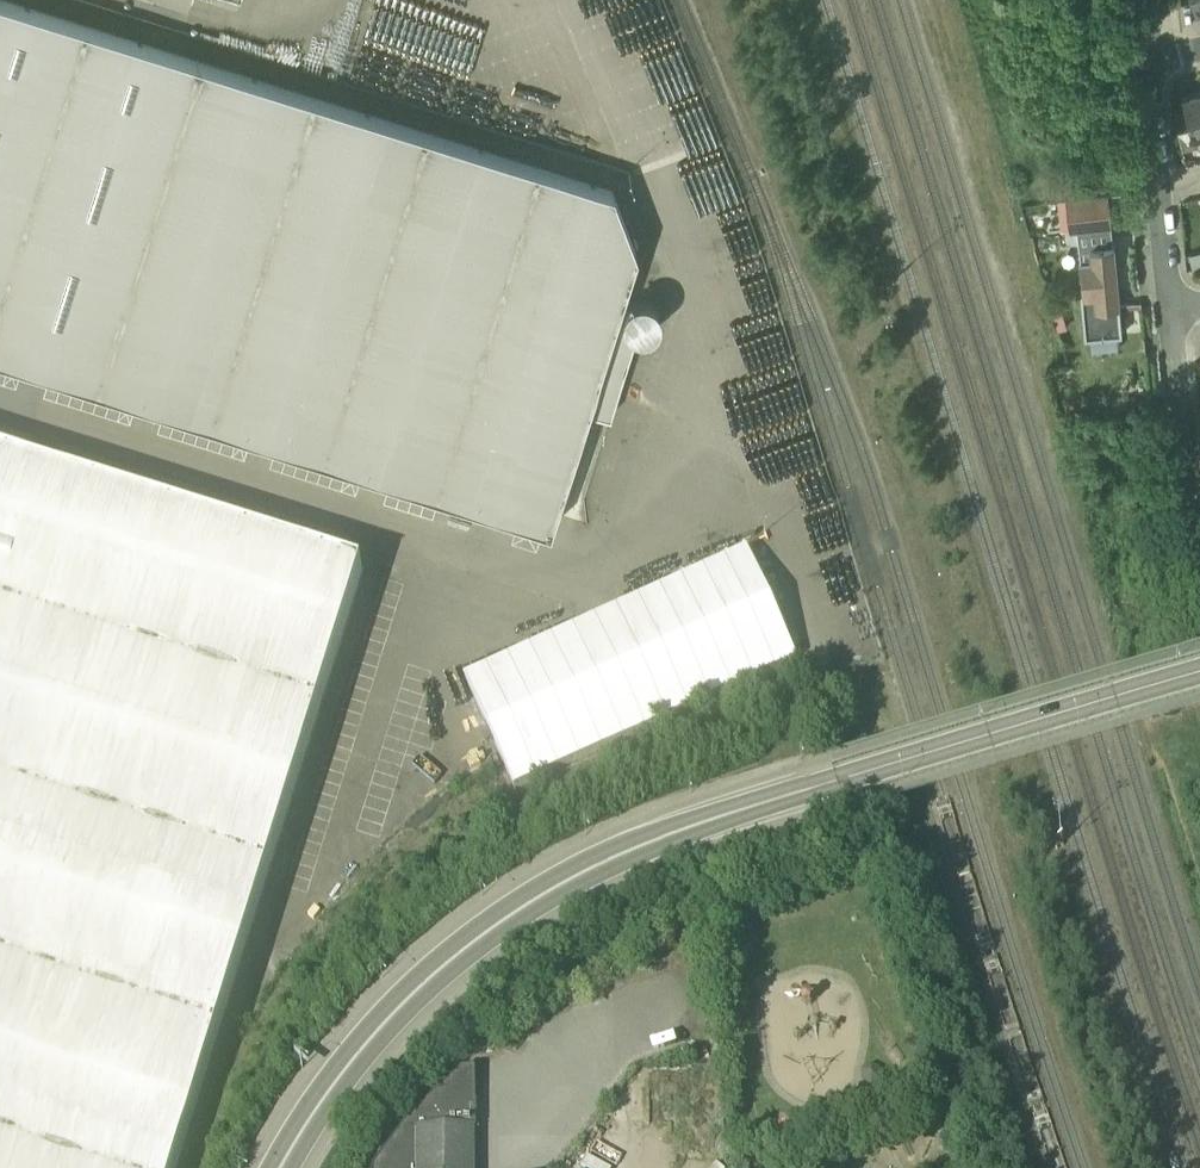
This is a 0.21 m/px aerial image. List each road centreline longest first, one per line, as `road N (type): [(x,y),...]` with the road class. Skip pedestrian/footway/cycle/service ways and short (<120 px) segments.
road 1 (tertiary): [(278,1167),(340,1074),(424,982),(570,877),(716,818),(1199,672)]
road 2 (residential): [(1172,320),(1152,67)]
road 3 (residential): [(1199,514),(1172,320)]

